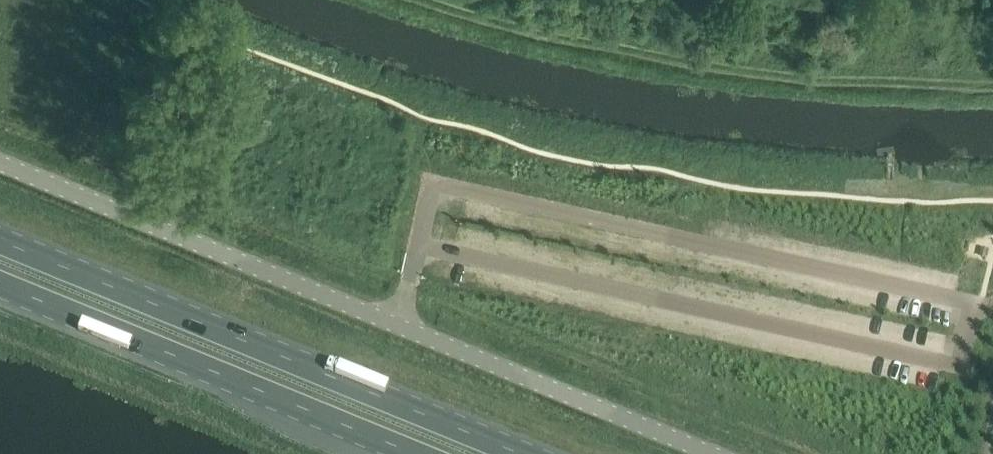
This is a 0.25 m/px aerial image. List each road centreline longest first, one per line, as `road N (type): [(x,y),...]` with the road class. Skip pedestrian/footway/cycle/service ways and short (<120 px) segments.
road 1 (unclassified): [(0,163),(713,453)]
road 2 (track): [(396,0),(663,65),(848,88),(992,86)]
road 3 (trunk): [(527,453),(0,236)]
road 4 (trunk): [(0,285),(410,453)]

